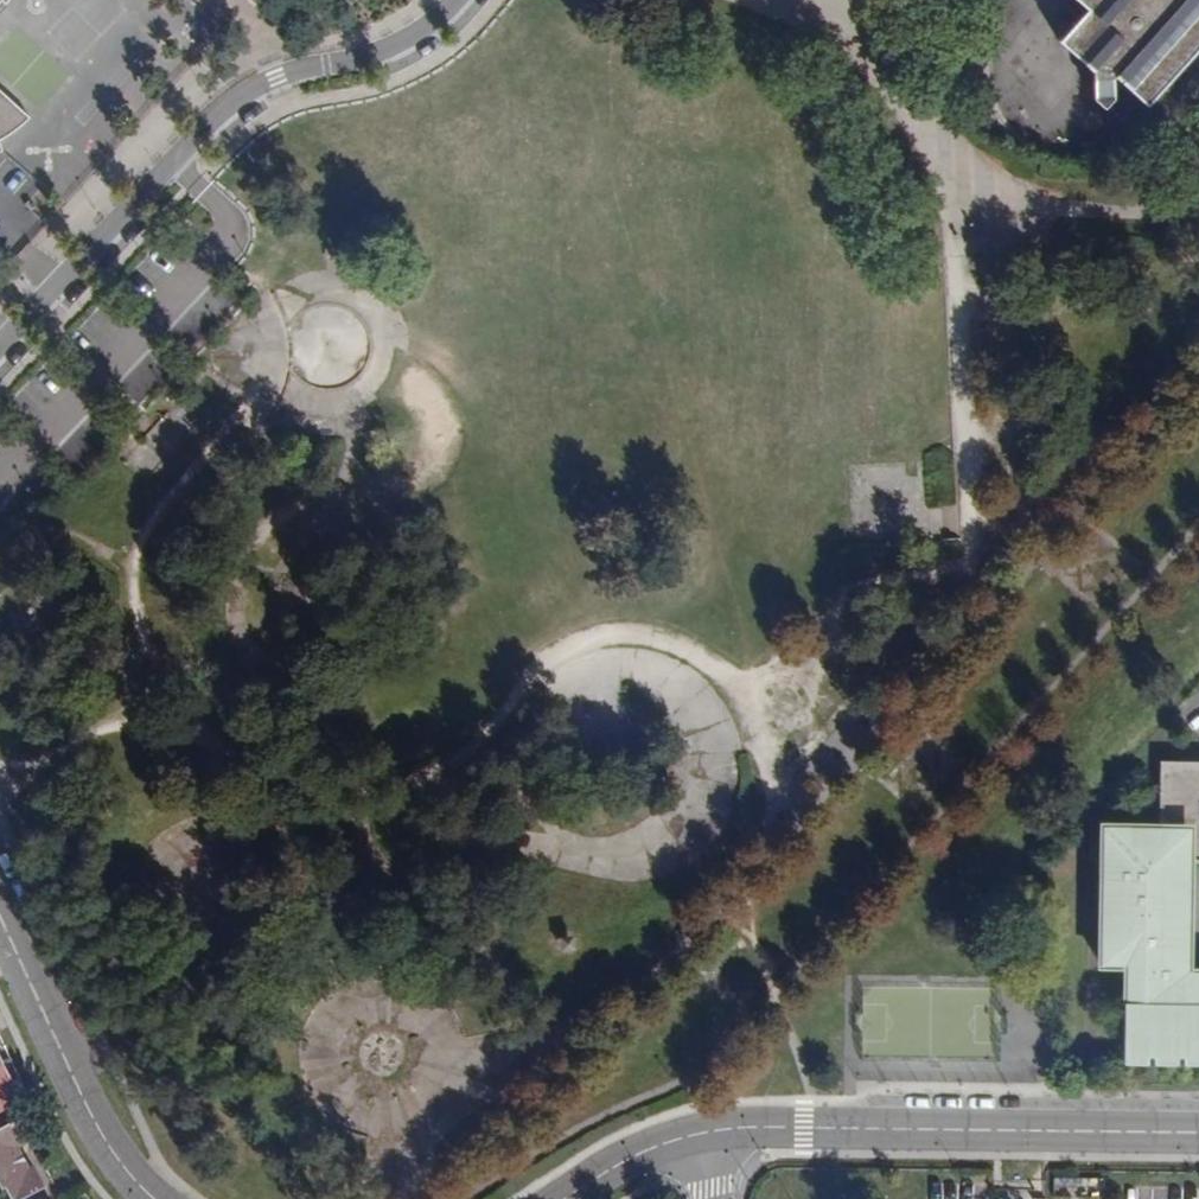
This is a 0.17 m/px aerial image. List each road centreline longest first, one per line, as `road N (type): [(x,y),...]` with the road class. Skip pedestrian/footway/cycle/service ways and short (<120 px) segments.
road 1 (residential): [(0,334),(243,92),(381,52),(453,0)]
road 2 (residential): [(1198,1132),(788,1127),(718,1133)]
road 3 (residential): [(159,1198),(101,1132),(0,915)]
road 4 (residential): [(718,1133),(630,1154),(572,1198)]

